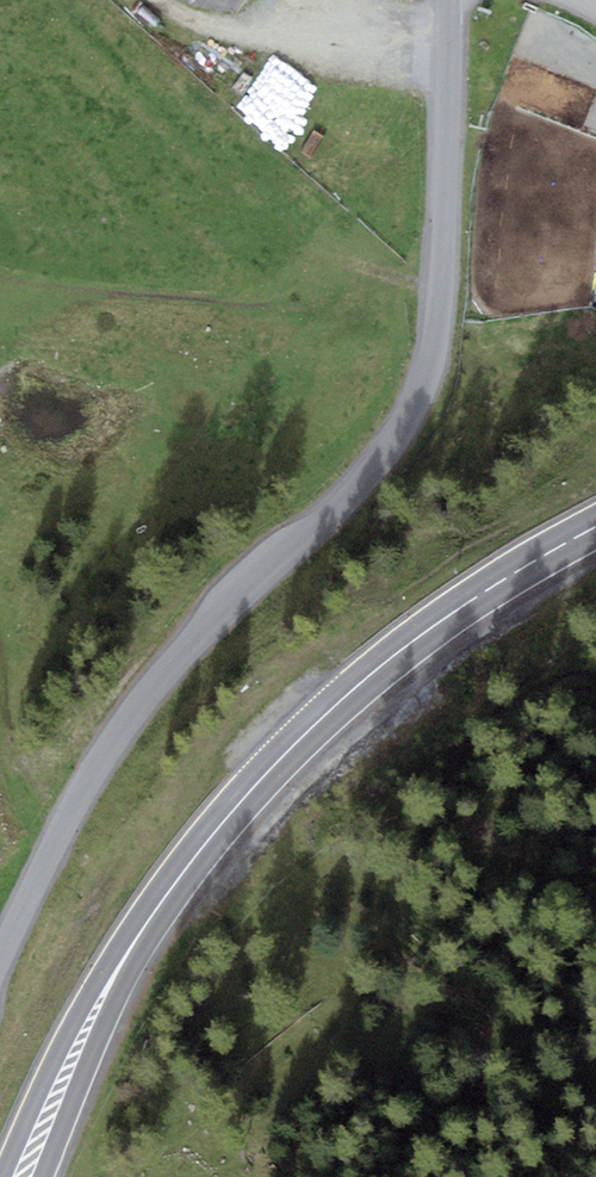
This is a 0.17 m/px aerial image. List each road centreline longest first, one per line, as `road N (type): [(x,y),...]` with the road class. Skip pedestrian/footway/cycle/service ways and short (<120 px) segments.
road 1 (residential): [(448,0),(440,309),(414,414),(360,493),(174,661),(115,738),(0,956)]
road 2 (primary): [(595,527),(474,598),(372,673),(223,821),(104,995),(23,1176)]
road 3 (track): [(451,72),(337,0)]

